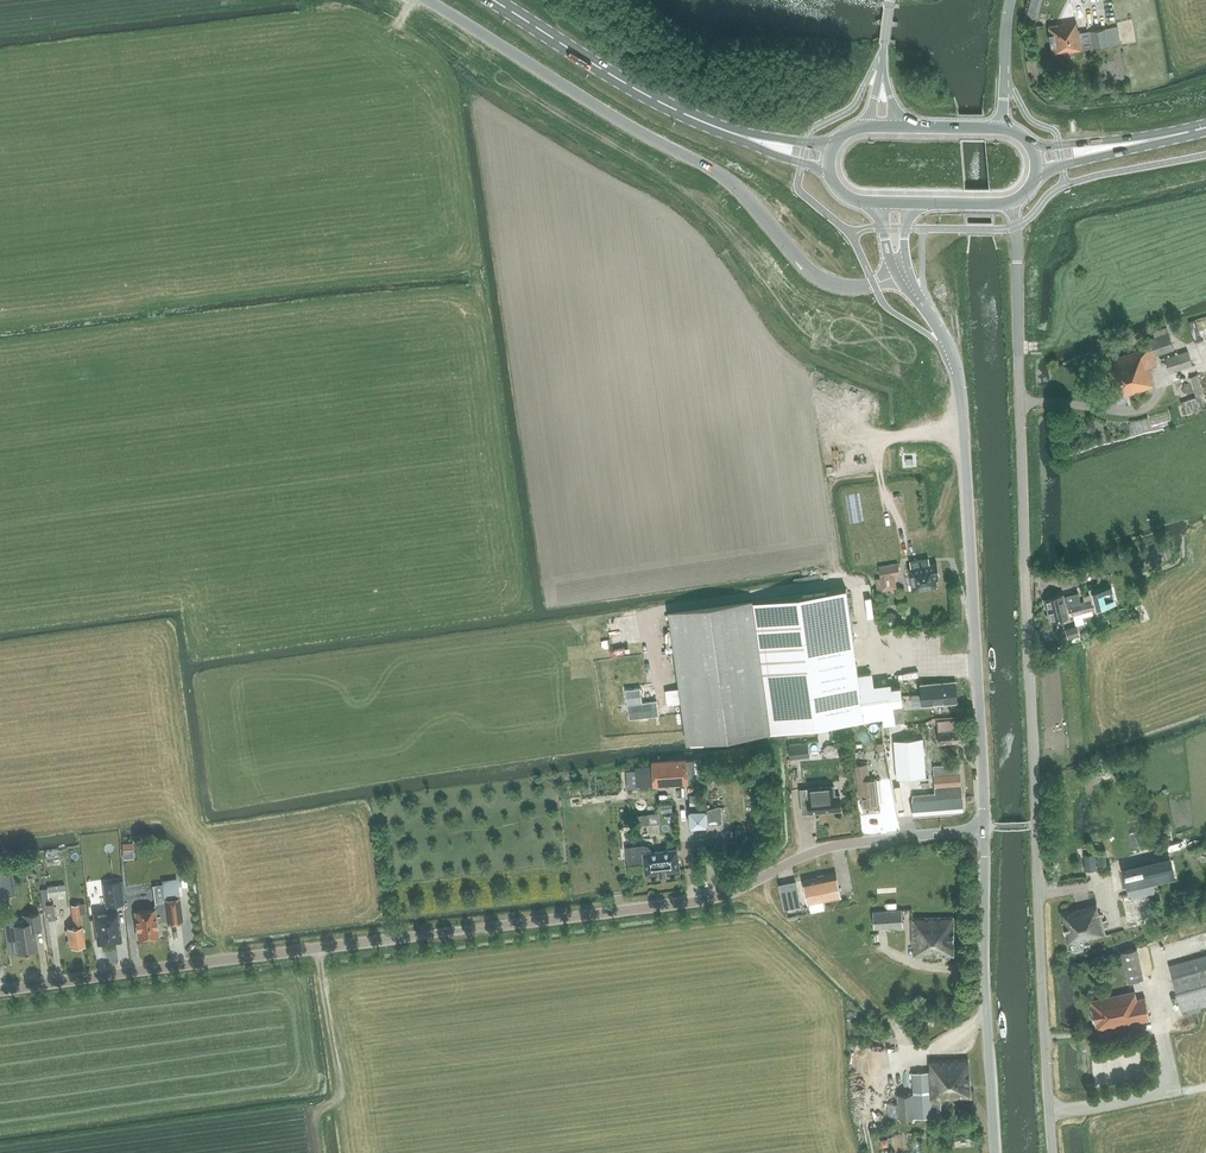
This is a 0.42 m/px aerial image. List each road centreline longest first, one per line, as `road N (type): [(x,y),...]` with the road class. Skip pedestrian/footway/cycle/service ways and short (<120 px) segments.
road 1 (unclassified): [(984,827),(815,852),(724,894),(680,901),(0,989)]
road 2 (unclassified): [(1051,1152),(1016,201)]
road 3 (unclassified): [(426,0),(647,138),(728,177),(816,277),(863,290),(904,275)]
road 4 (unclassified): [(904,275),(948,346),(960,384),(984,827)]
road 5 (unclassified): [(994,1152),(984,827)]
road 6 (primary): [(696,119),(496,0)]
road 7 (track): [(1172,1090),(1166,1024),(1045,1036)]
road 8 (primary): [(696,119),(831,174)]
road 9 (primary): [(833,146),(696,119)]
road 10 (tertiary): [(1003,128),(1012,0)]
road 11 (track): [(1049,1111),(1172,1090)]

